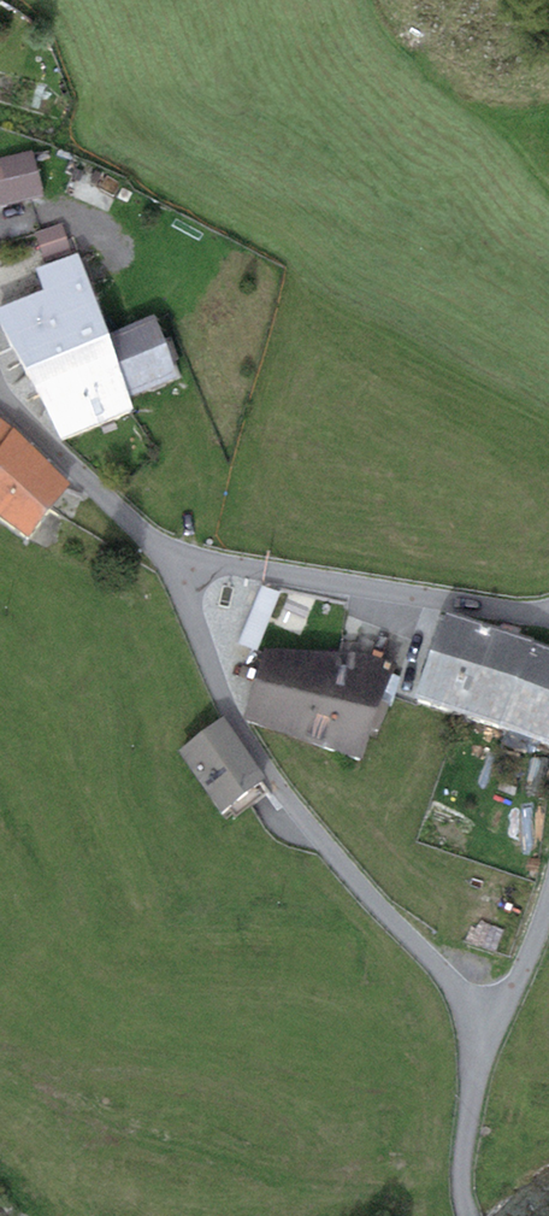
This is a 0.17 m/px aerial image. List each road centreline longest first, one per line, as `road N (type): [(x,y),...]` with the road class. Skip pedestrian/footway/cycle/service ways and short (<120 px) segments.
road 1 (residential): [(172,560),(248,743),(356,880),(485,1022)]
road 2 (residential): [(548,616),(172,560)]
road 3 (residential): [(0,389),(172,560)]
road 4 (residential): [(485,1022),(464,1169),(470,1215)]
road 5 (residential): [(485,1022),(523,974),(548,903)]

